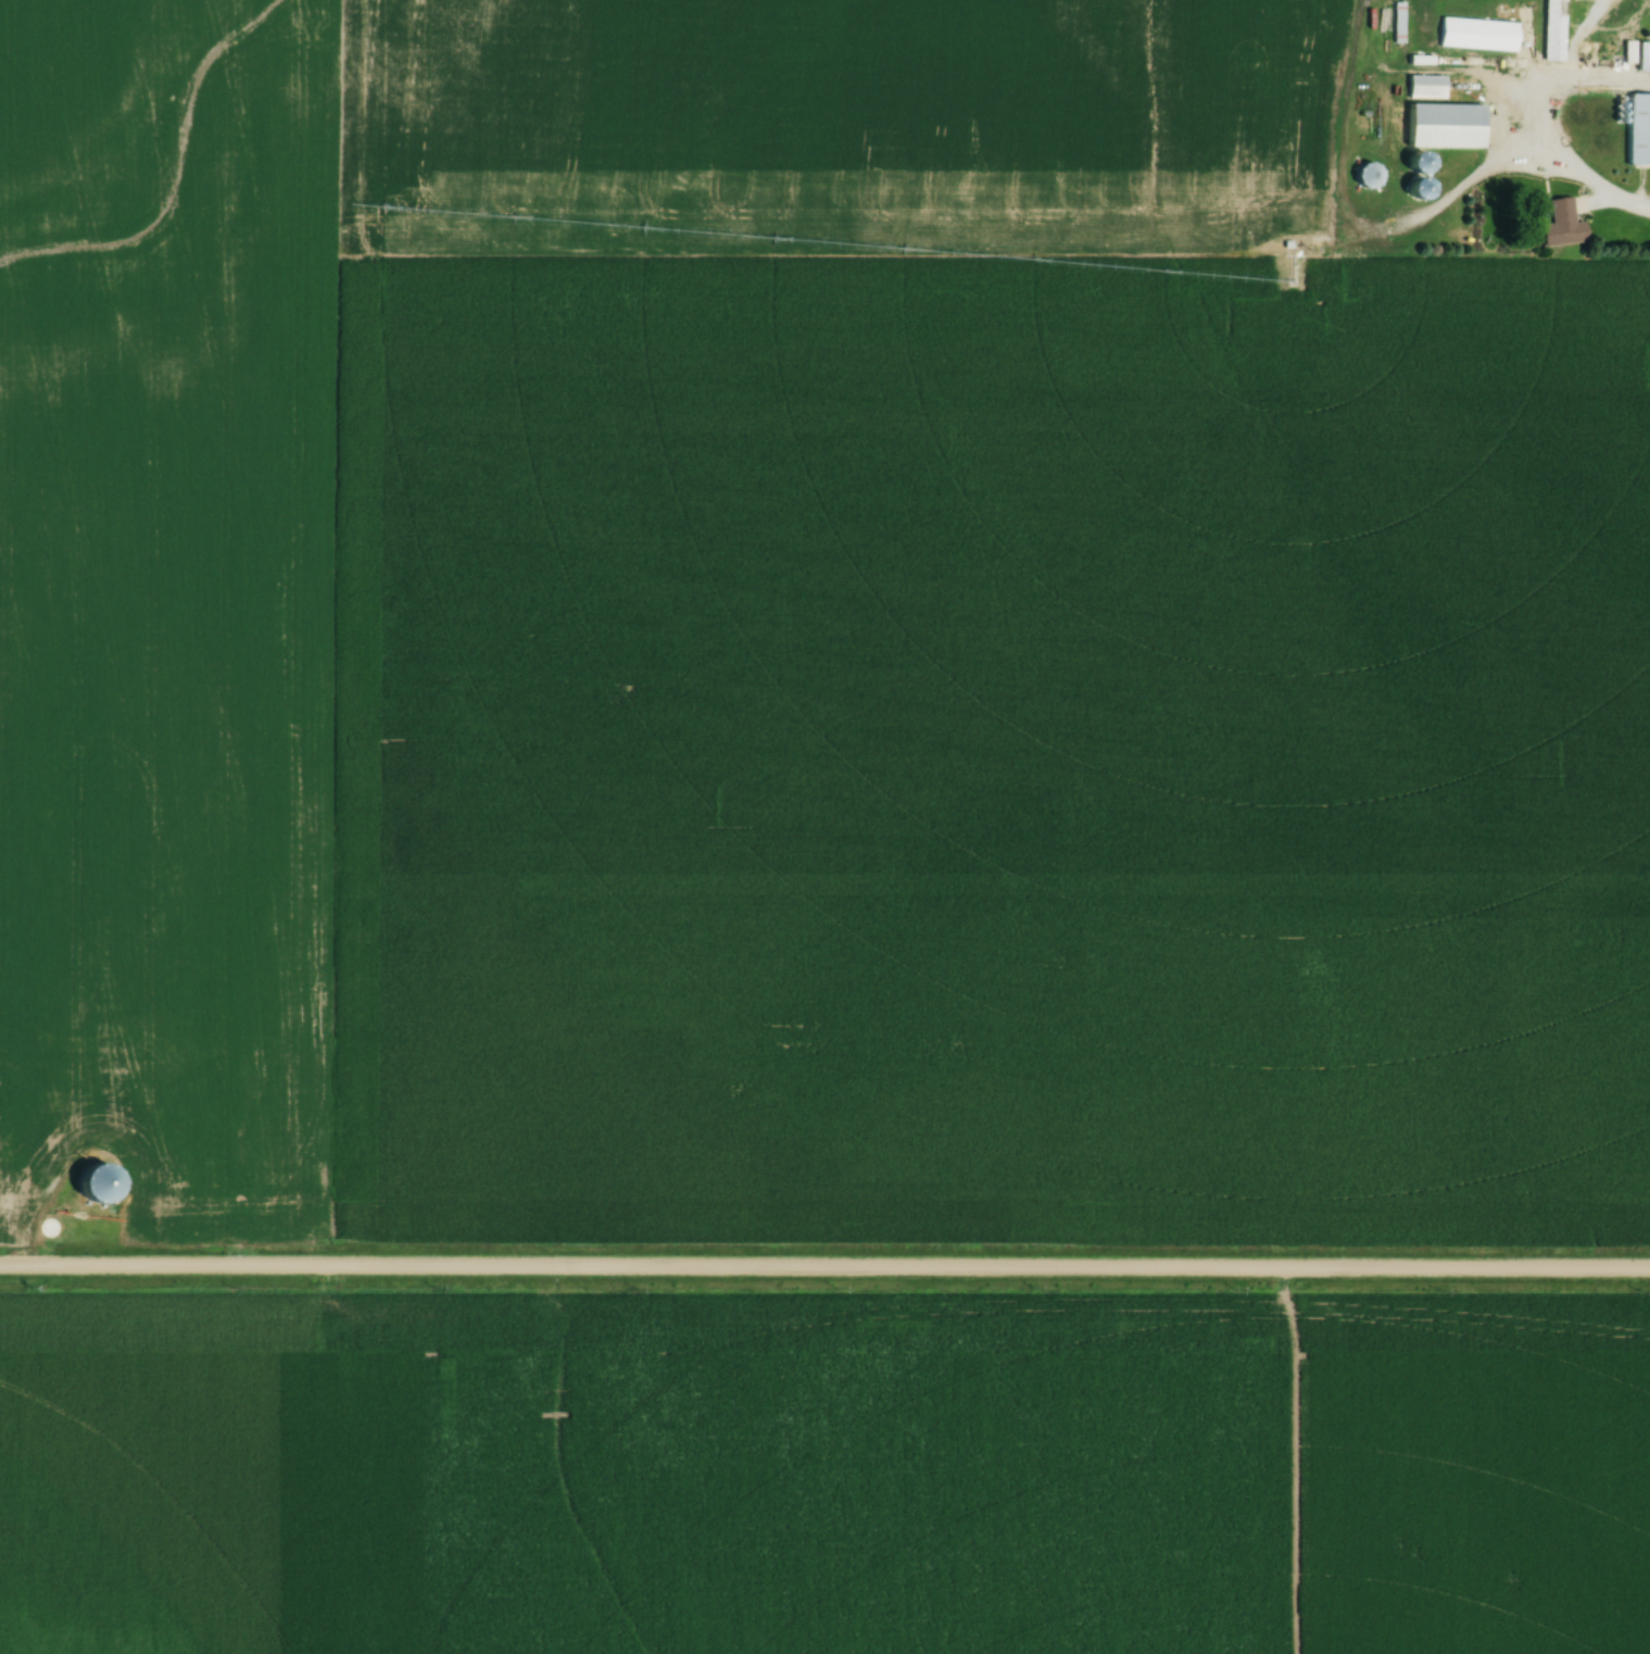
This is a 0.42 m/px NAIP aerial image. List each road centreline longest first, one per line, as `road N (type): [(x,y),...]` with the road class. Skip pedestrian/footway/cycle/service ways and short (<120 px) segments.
road 1 (residential): [(1649,1269),(0,1263)]

